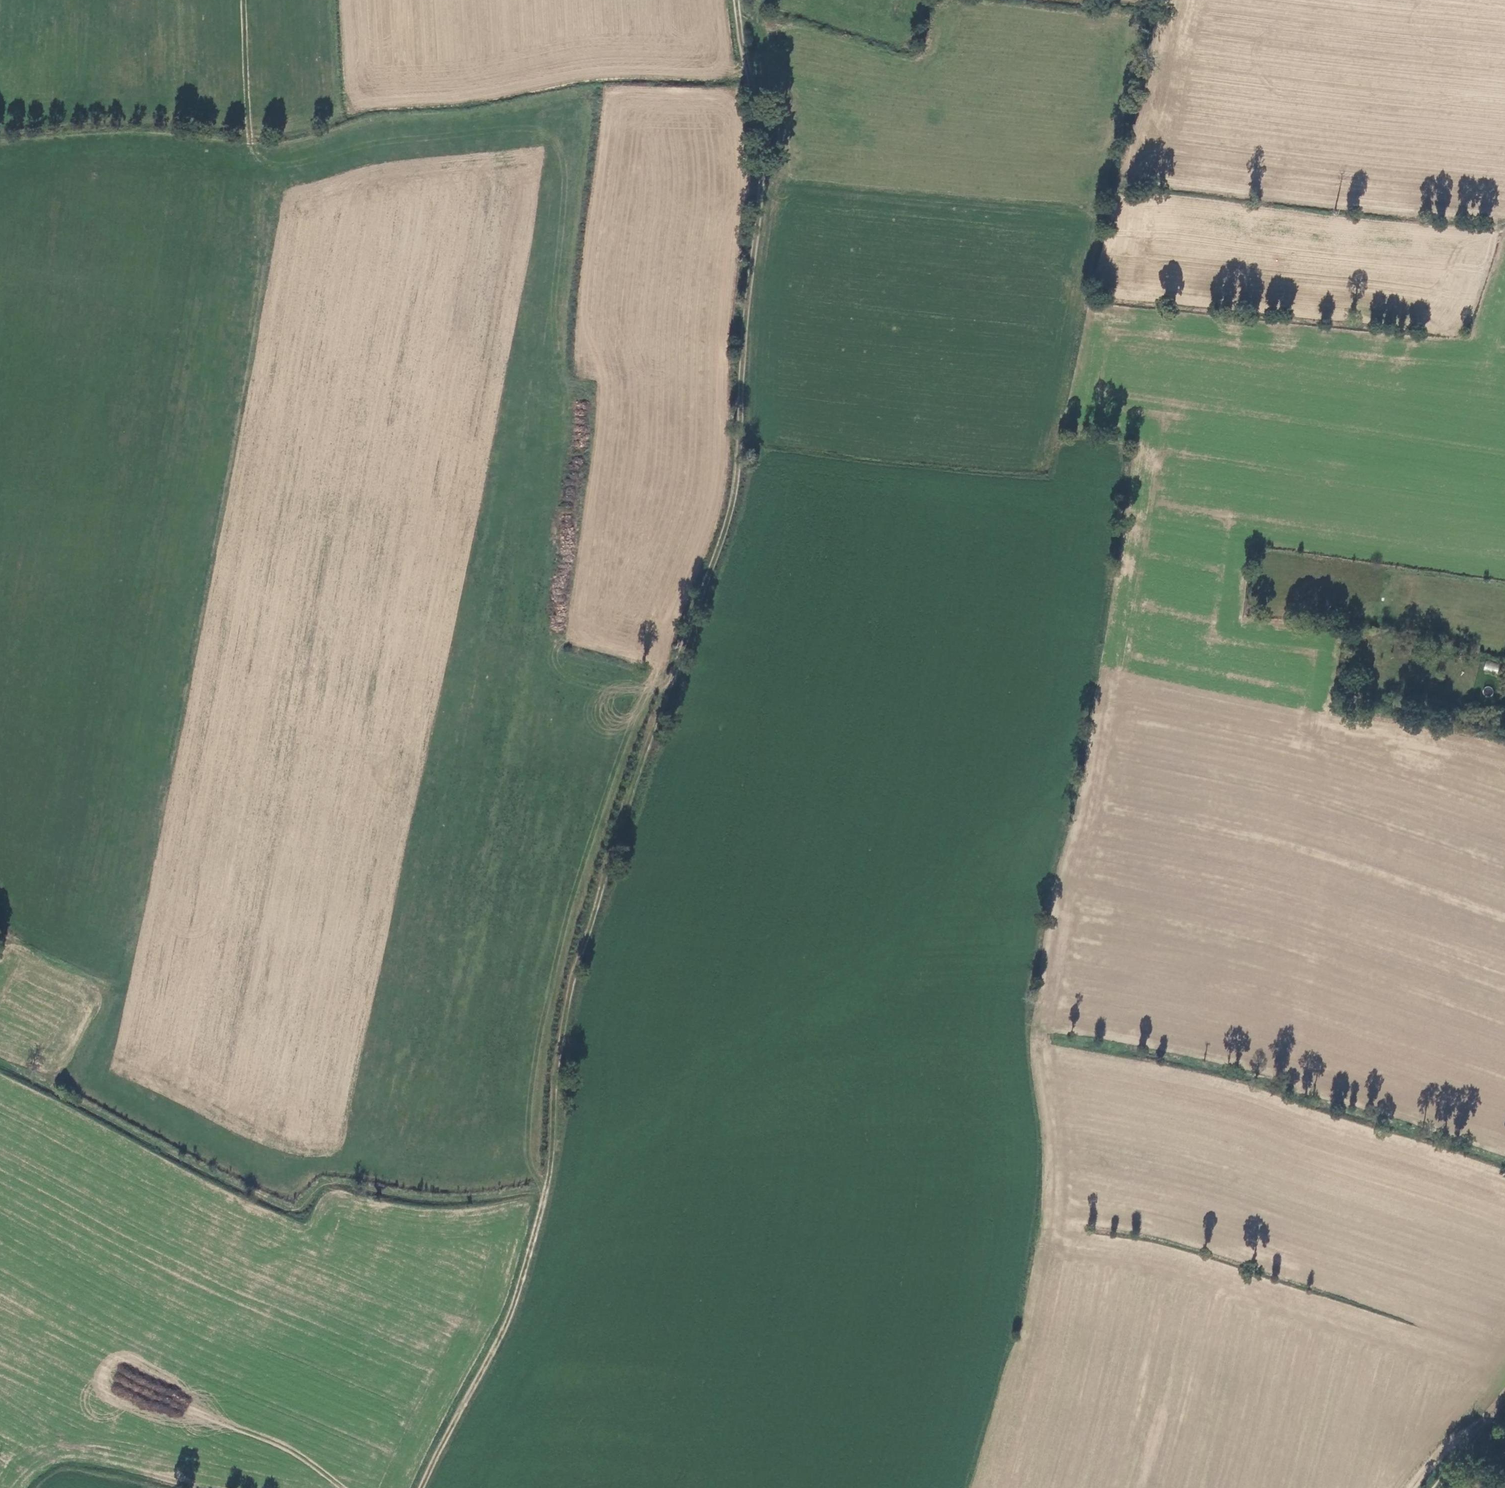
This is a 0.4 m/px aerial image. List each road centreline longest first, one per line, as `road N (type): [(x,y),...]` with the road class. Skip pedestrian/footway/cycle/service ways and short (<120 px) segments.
road 1 (track): [(542,1189),(565,1020),(736,475),(746,288),(765,156),(739,0)]
road 2 (track): [(421,1487),(522,1275),(542,1189)]

